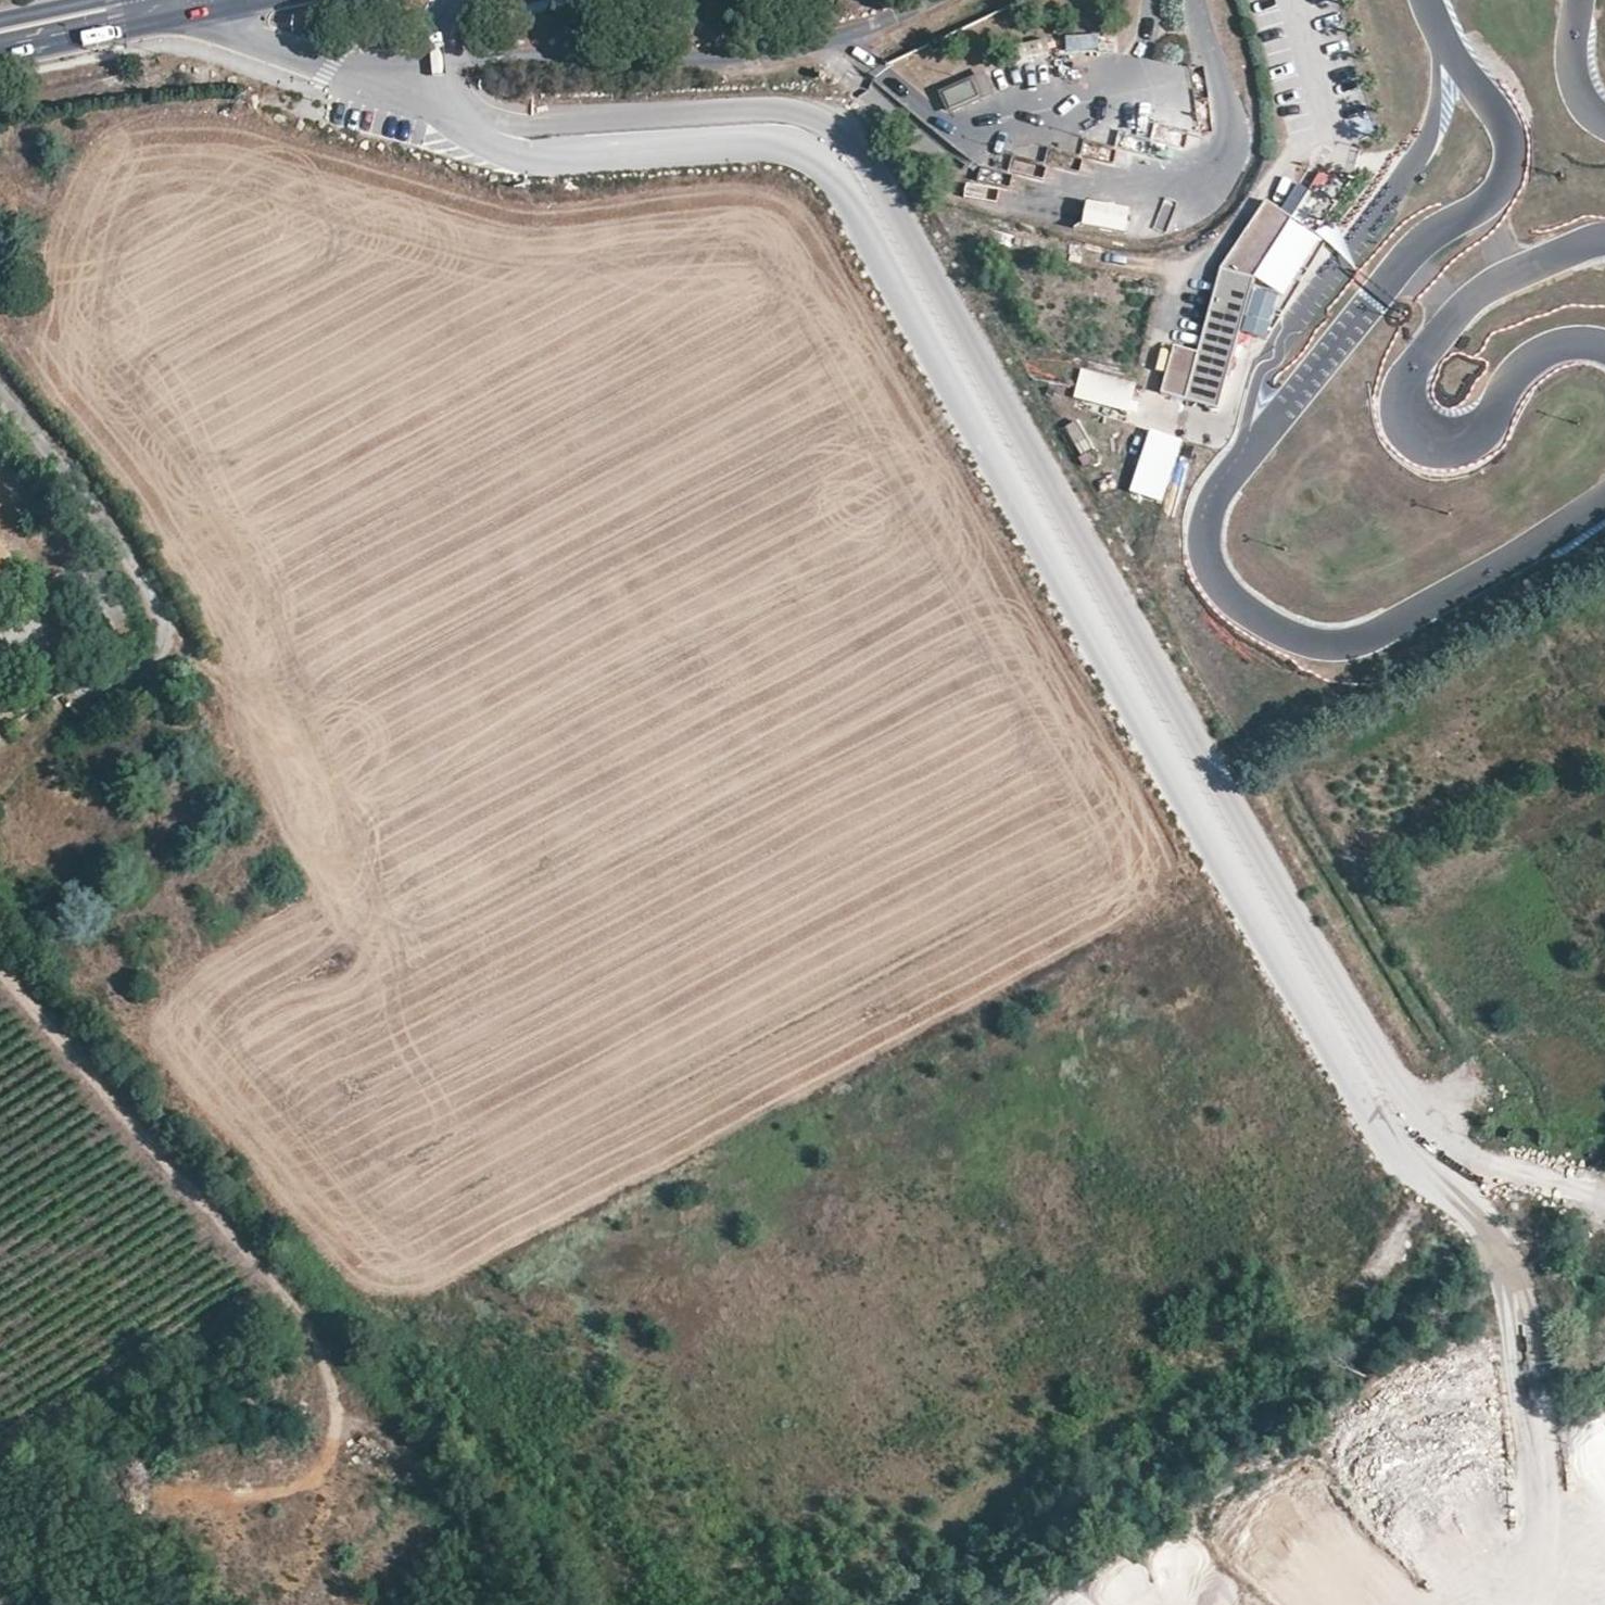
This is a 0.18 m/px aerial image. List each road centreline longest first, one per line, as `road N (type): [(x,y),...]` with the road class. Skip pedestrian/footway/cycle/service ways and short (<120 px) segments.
road 1 (unclassified): [(1604,1201),(1493,1165),(1431,1129),(840,132),(786,111),(532,125),(489,115),(447,89)]
road 2 (unclassified): [(0,968),(303,1321)]
road 3 (unclassified): [(186,21),(390,90),(447,89)]
road 4 (secondary): [(0,57),(186,21)]
road 5 (secondary): [(0,40),(182,4)]

